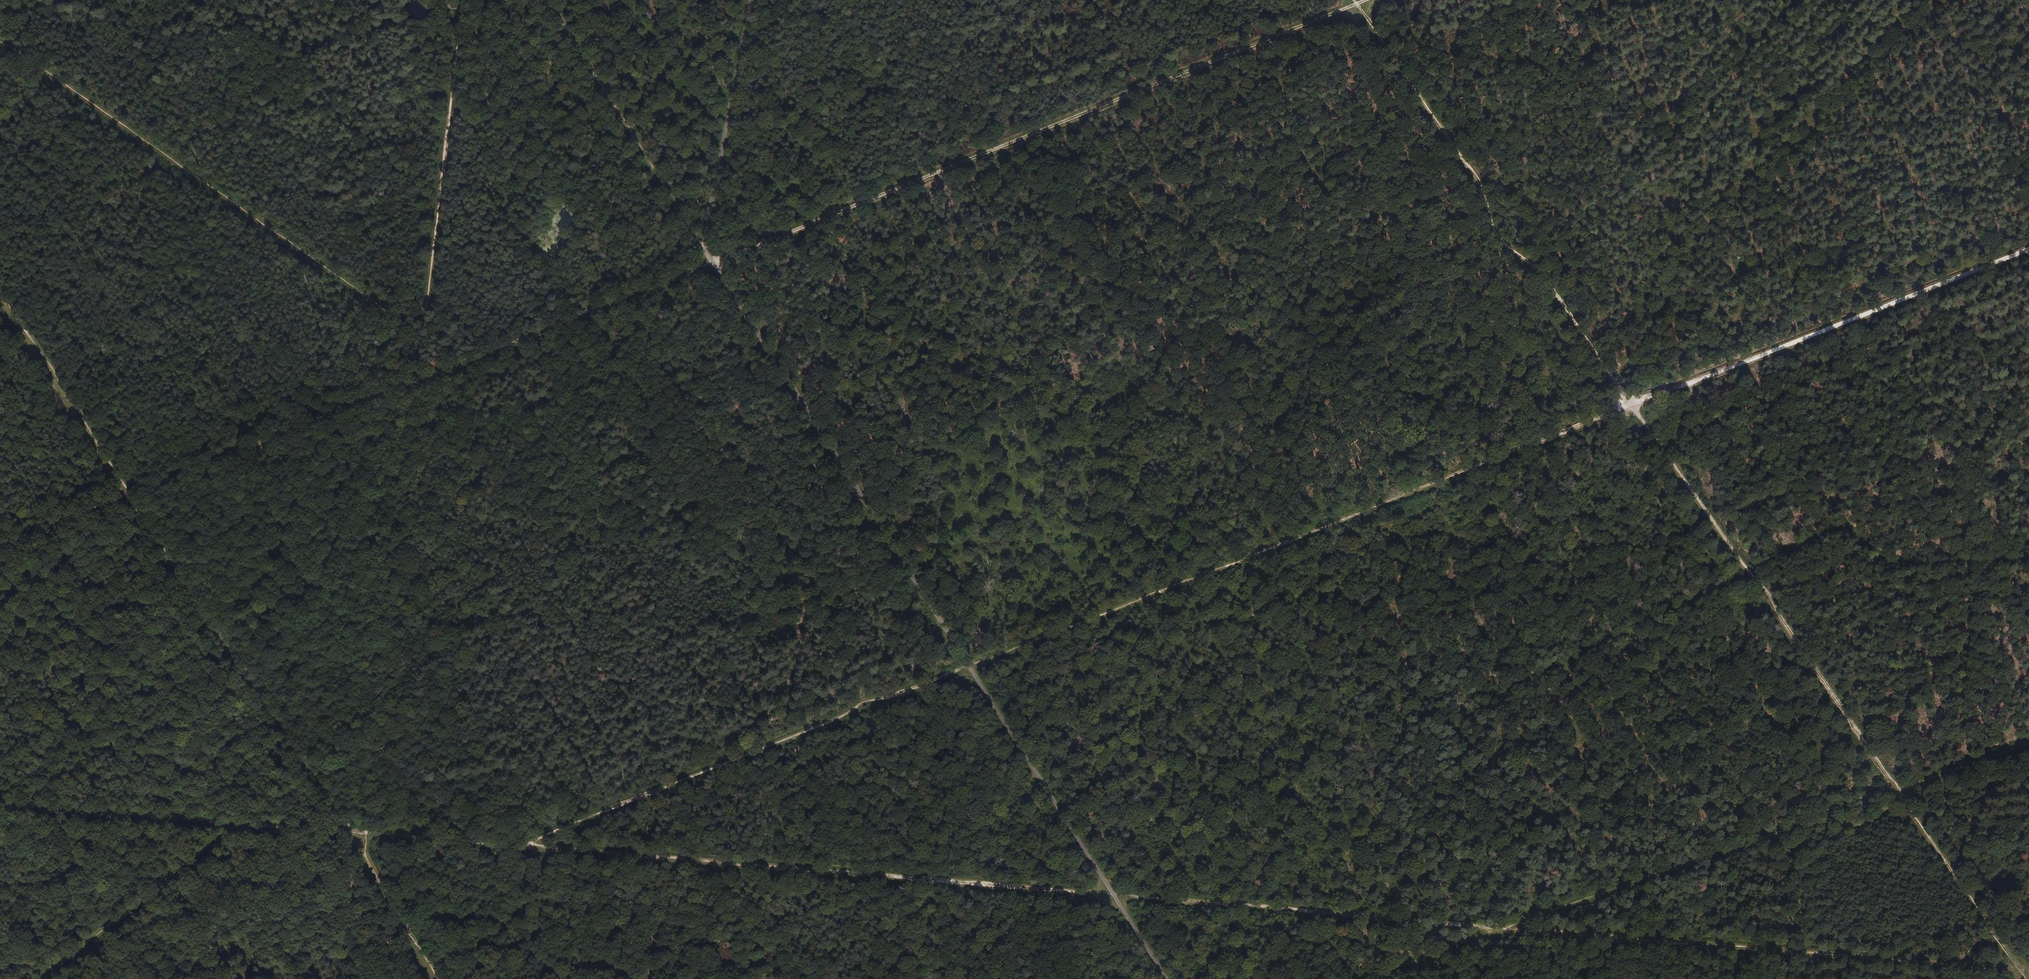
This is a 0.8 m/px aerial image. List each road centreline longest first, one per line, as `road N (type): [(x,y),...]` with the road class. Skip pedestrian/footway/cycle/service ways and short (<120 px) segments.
road 1 (track): [(352,832),(2028,971)]
road 2 (track): [(2028,250),(863,703),(526,845)]
road 3 (track): [(0,547),(1367,0)]
road 4 (track): [(1353,0),(1483,190),(1493,230),(1541,273),(2026,978)]
road 5 (unclassified): [(1166,978),(705,249),(750,0)]
road 6 (track): [(1506,930),(1812,820),(1864,823),(1897,790),(2028,743)]
road 7 (track): [(243,667),(0,290)]
road 8 (track): [(705,249),(546,0)]
road 9 (track): [(234,824),(40,978)]
road 10 (track): [(0,802),(234,824)]
road 11 (track): [(352,832),(243,667)]
road 12 (track): [(438,978),(352,832)]

